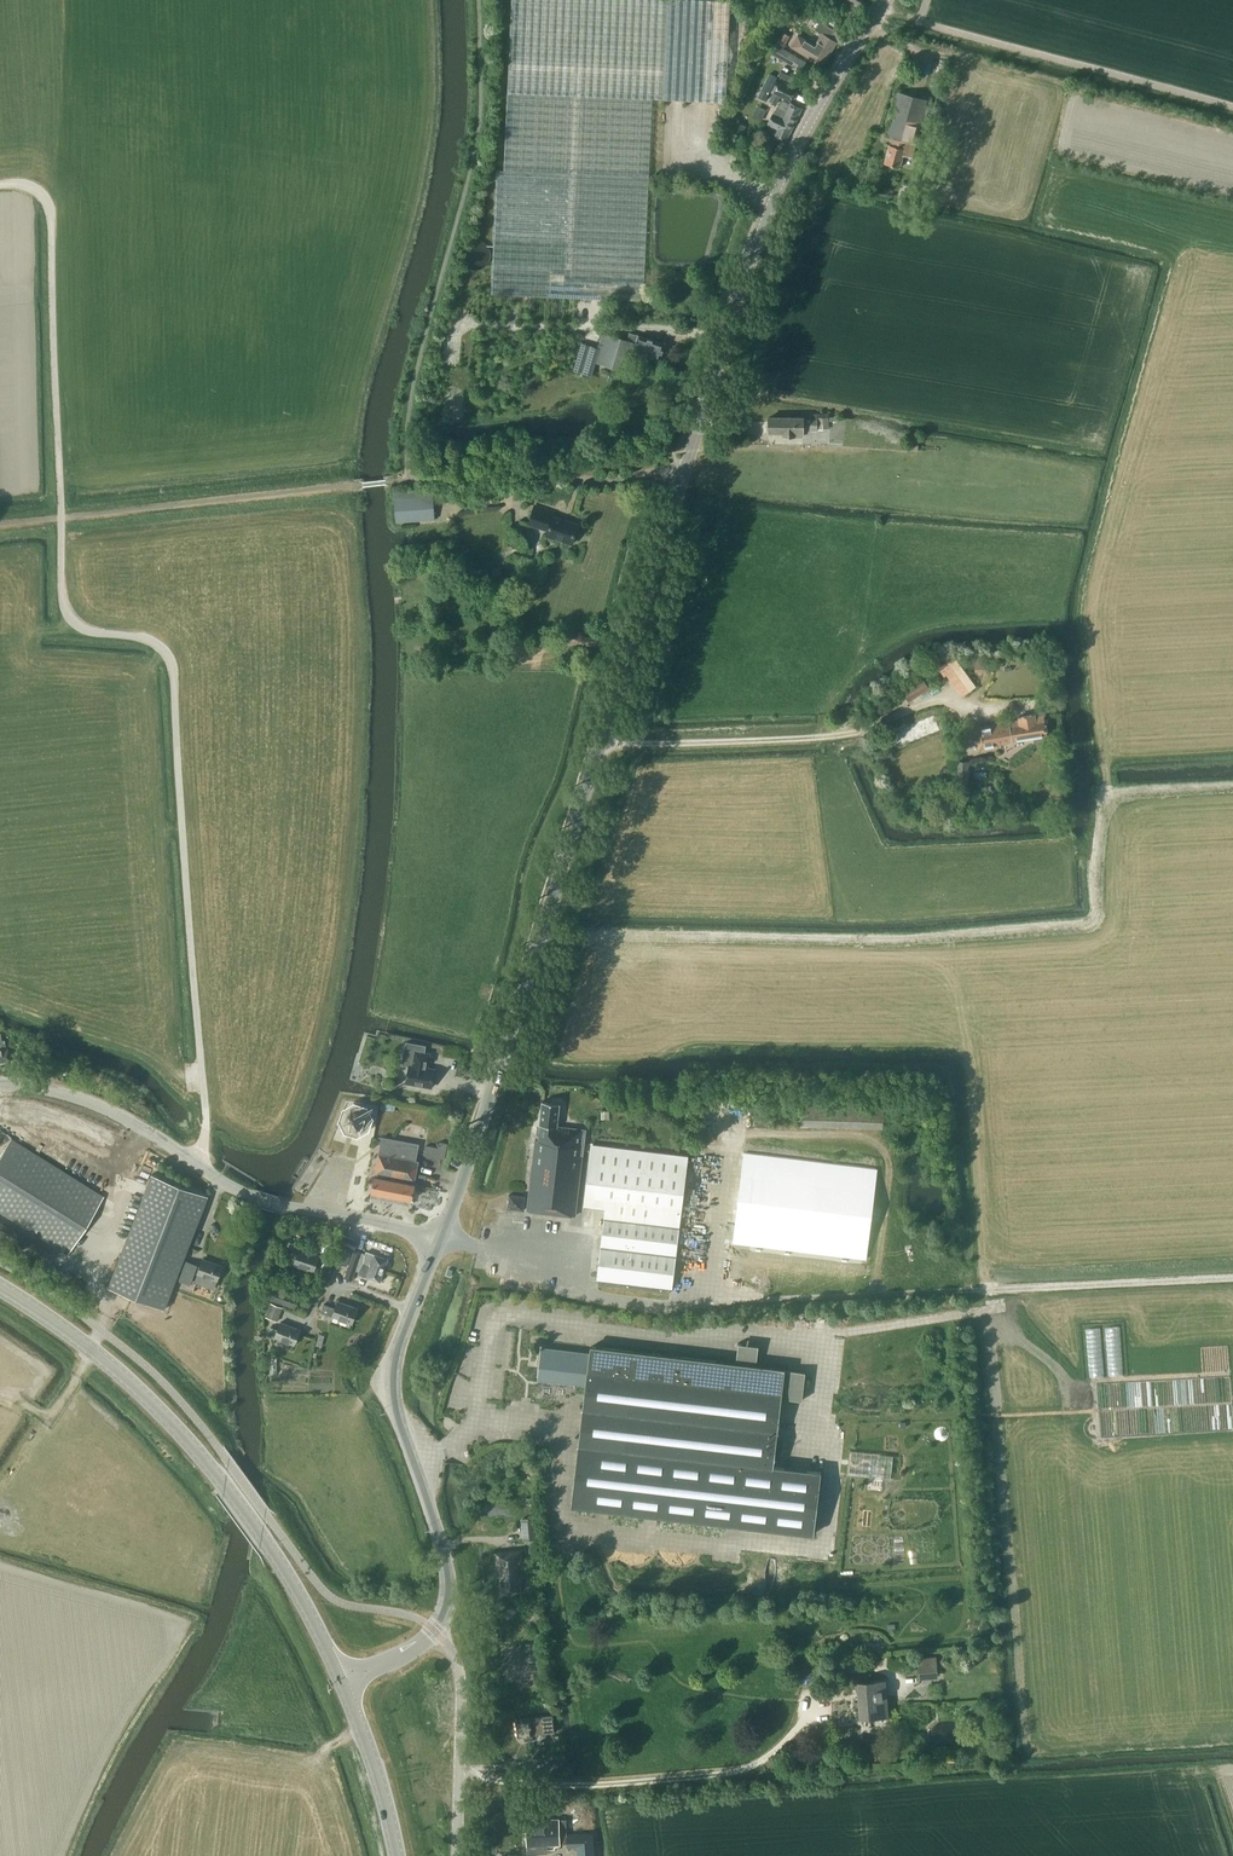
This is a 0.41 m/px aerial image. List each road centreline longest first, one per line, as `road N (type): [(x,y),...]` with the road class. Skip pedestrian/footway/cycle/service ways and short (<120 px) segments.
road 1 (secondary): [(439,1243),(765,220),(819,107),(885,0)]
road 2 (track): [(1232,786),(1111,797),(1097,833),(1094,912),(1084,923),(905,939),(541,933)]
road 3 (primary): [(341,1682),(290,1581),(209,1466),(118,1371),(0,1287)]
road 4 (track): [(1232,1277),(738,1302)]
road 5 (unclassified): [(439,1243),(245,1194),(98,1106),(0,1084)]
road 6 (secondary): [(436,1631),(447,1608),(447,1578),(397,1413),(393,1375),(439,1243)]
road 7 (unclassified): [(457,1855),(462,1692),(456,1661),(436,1631)]
road 8 (primary): [(396,1855),(341,1682)]

